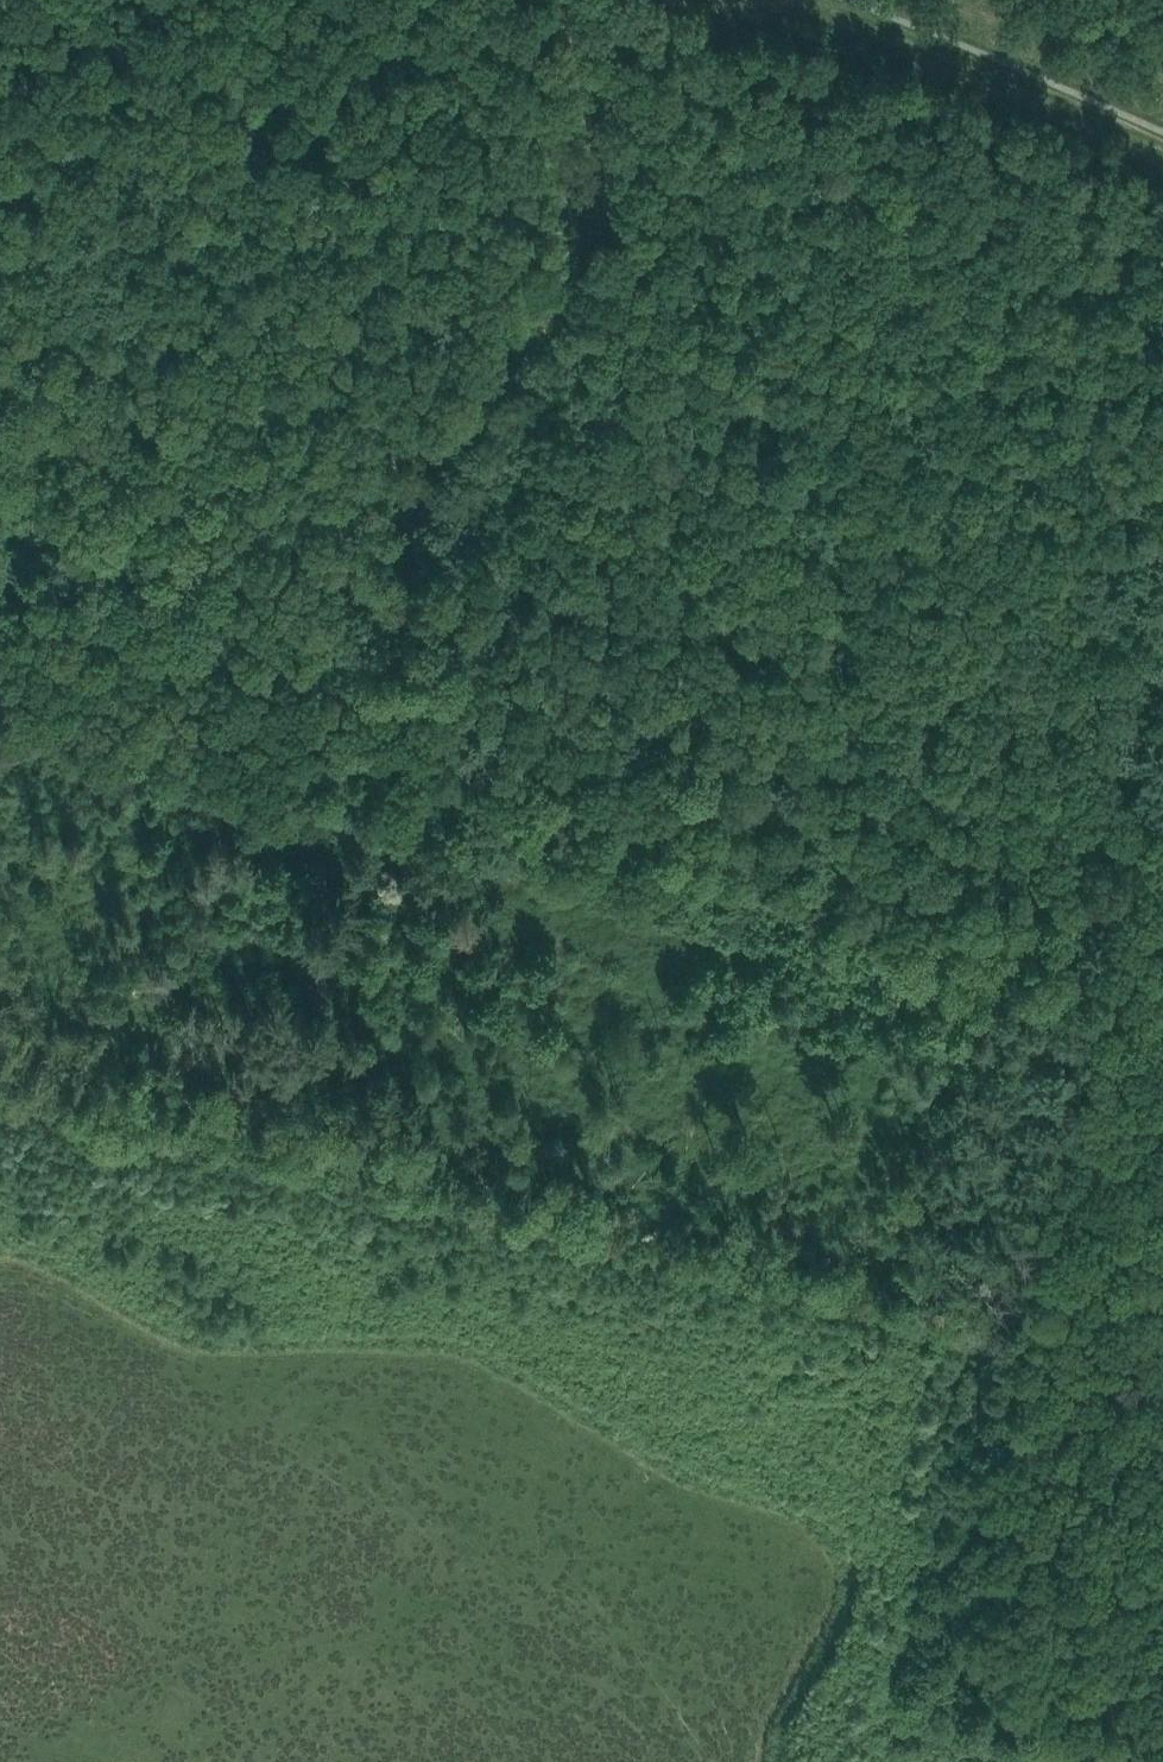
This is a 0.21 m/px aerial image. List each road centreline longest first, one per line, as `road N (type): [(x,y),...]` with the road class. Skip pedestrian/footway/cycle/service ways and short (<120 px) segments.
road 1 (track): [(577,260),(419,489),(400,572),(404,711)]
road 2 (track): [(796,0),(1162,151)]
road 3 (track): [(569,0),(597,144),(597,181),(577,260)]

